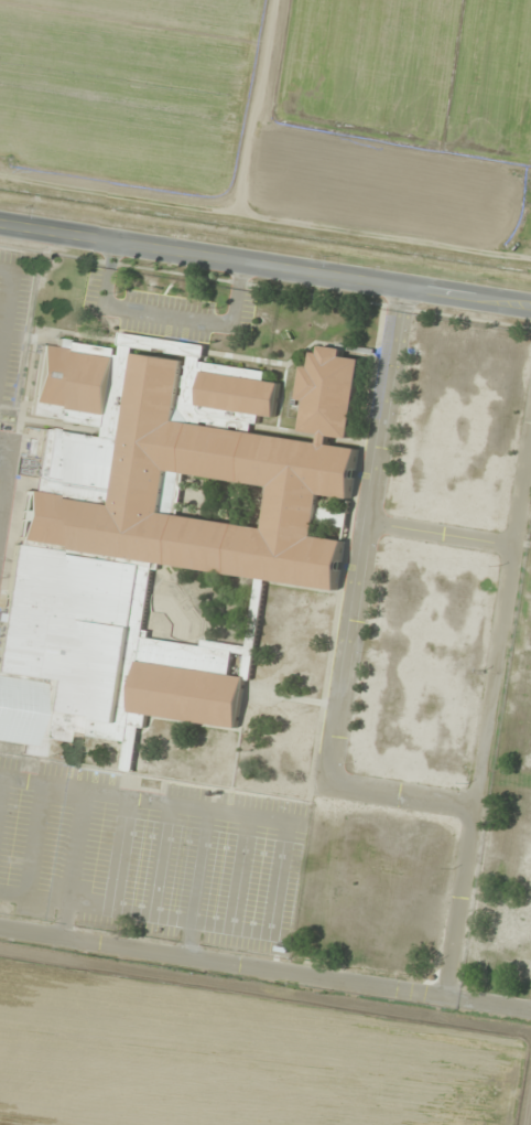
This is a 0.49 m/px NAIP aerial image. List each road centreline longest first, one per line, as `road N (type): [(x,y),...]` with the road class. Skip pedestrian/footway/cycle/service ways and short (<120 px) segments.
road 1 (tertiary): [(0,223),(530,306)]

